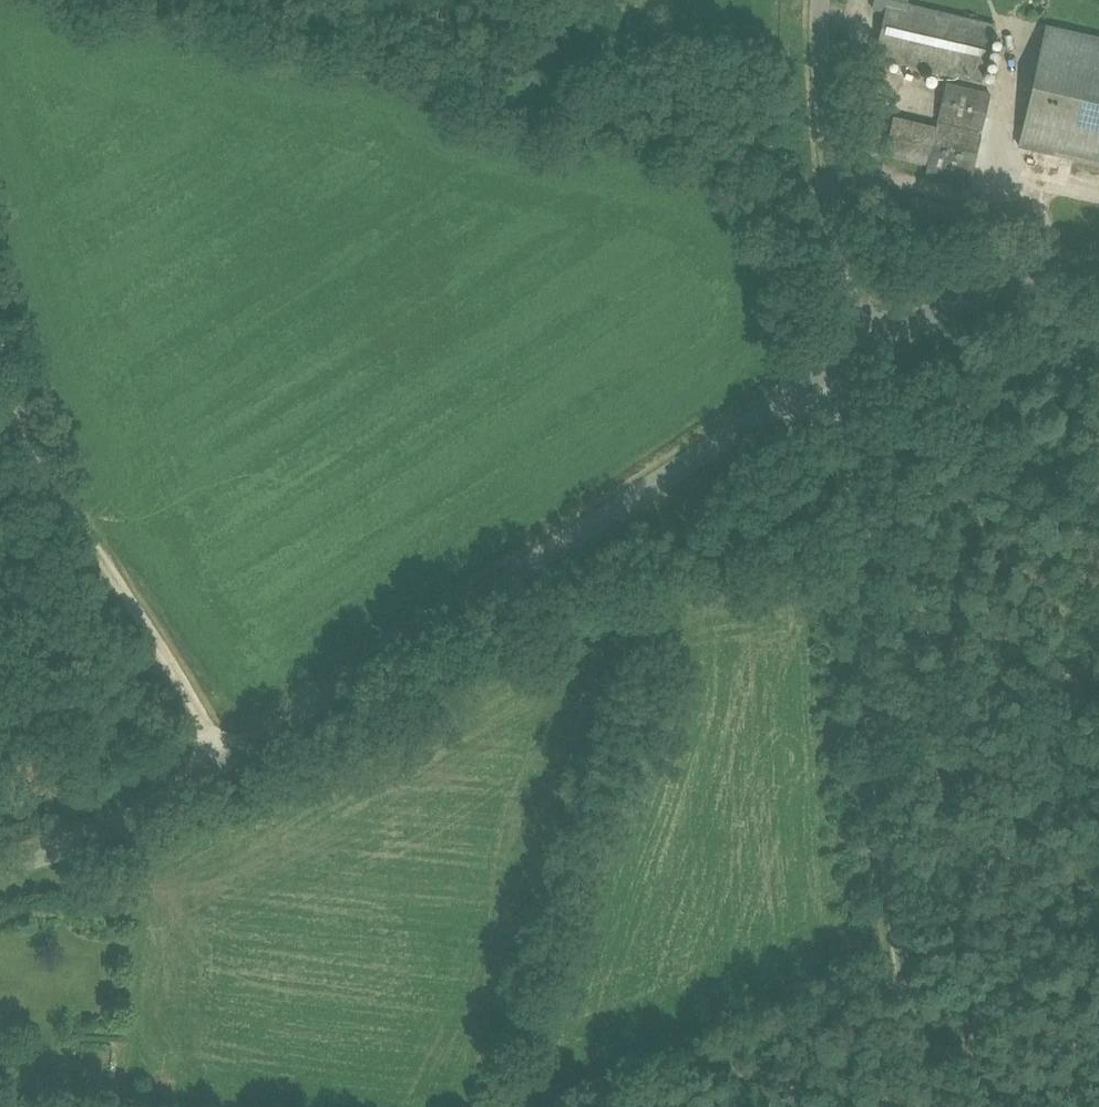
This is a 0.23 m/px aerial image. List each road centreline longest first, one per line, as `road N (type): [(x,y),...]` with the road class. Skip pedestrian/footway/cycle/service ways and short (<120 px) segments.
road 1 (unclassified): [(929,1106),(880,749),(848,358)]
road 2 (unclassified): [(232,754),(848,358)]
road 3 (track): [(0,342),(45,482),(232,754)]
road 4 (unclassified): [(848,358),(822,0)]
road 5 (unclassified): [(848,358),(962,300),(1098,270)]
road 6 (unclassified): [(232,754),(103,833),(0,867)]

